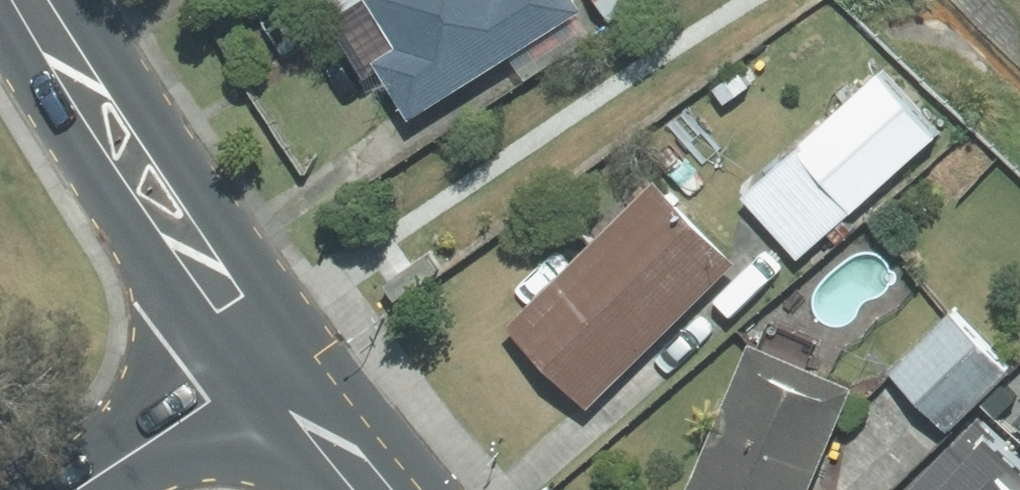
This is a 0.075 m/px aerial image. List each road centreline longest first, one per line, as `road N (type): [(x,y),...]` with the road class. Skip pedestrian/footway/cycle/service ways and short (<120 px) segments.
road 1 (secondary): [(40,0),(134,160),(271,358)]
road 2 (residential): [(84,489),(271,358)]
road 3 (secondary): [(271,358),(376,489)]

